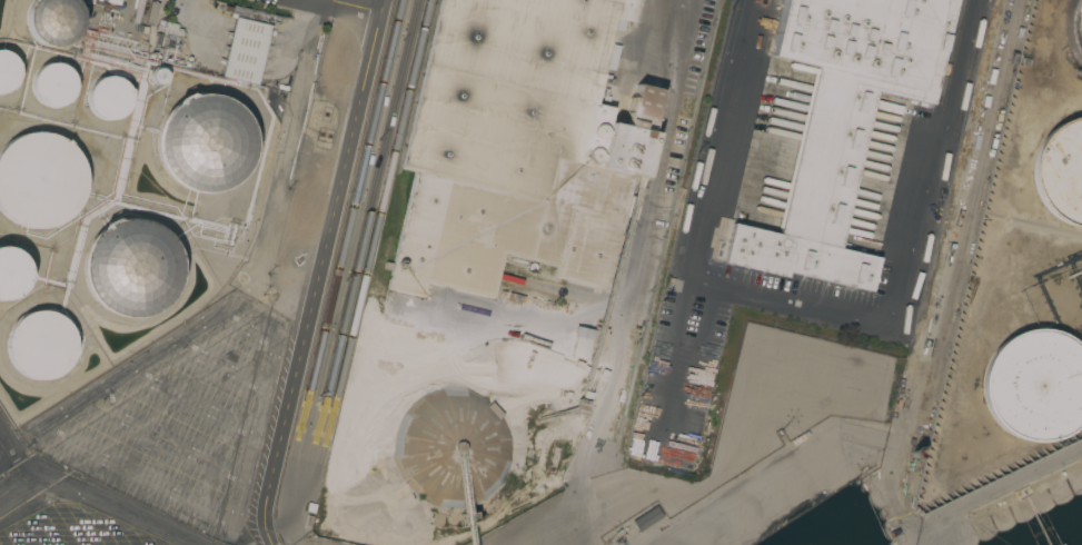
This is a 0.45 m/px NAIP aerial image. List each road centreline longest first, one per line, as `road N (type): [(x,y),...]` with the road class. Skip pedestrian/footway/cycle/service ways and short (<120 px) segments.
road 1 (residential): [(269,544),(258,513),(379,0)]

